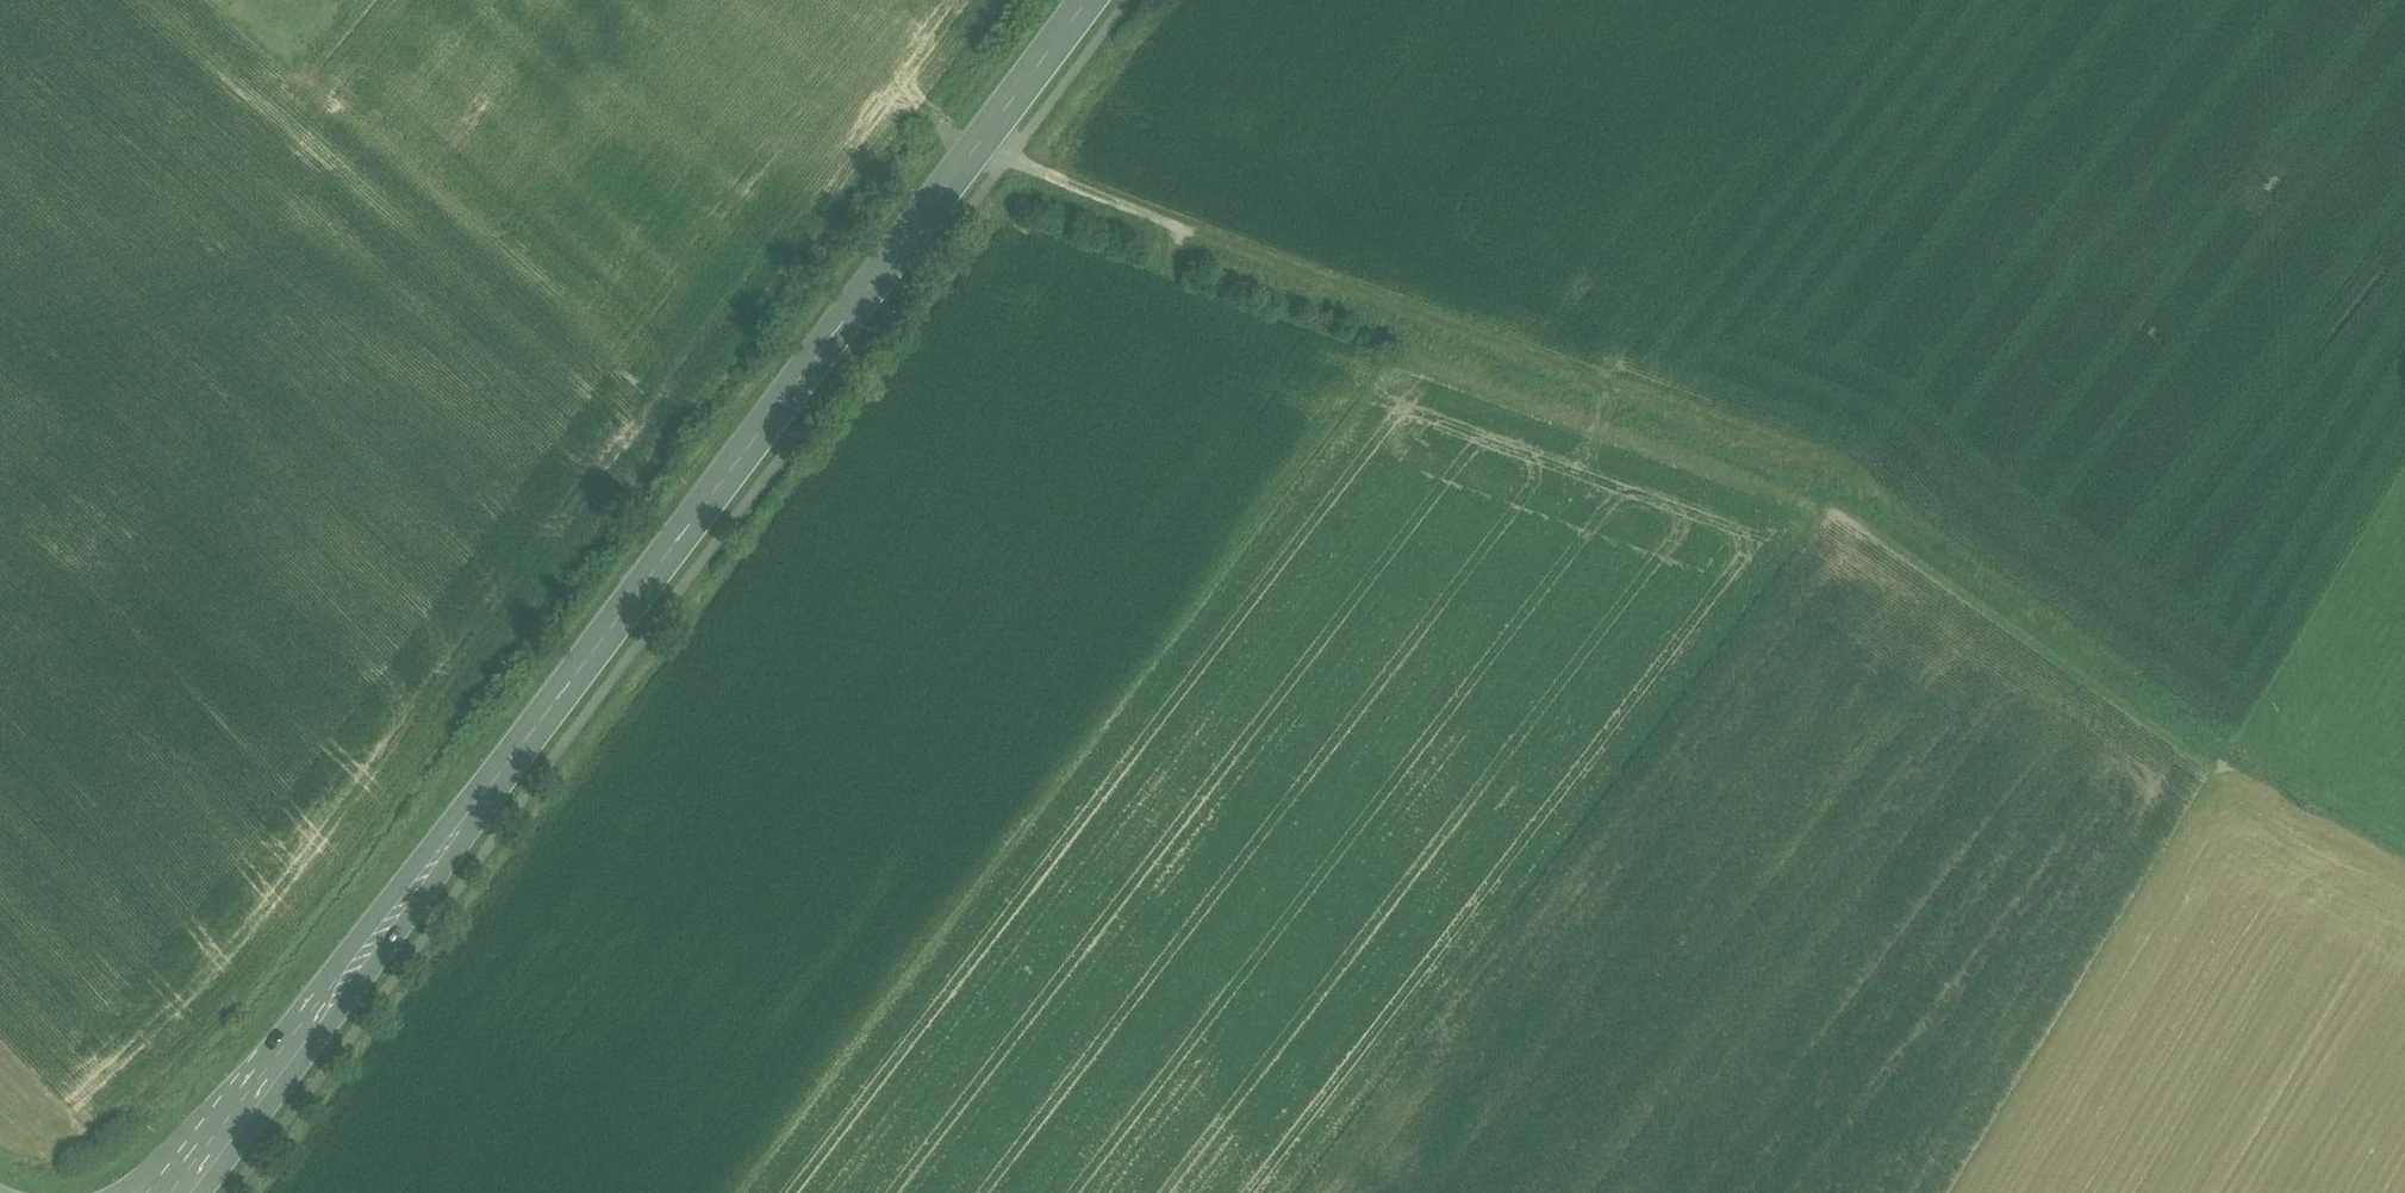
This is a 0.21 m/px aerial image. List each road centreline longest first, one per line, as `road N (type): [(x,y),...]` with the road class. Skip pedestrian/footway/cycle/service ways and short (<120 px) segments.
road 1 (primary): [(189,1183),(1089,0)]

